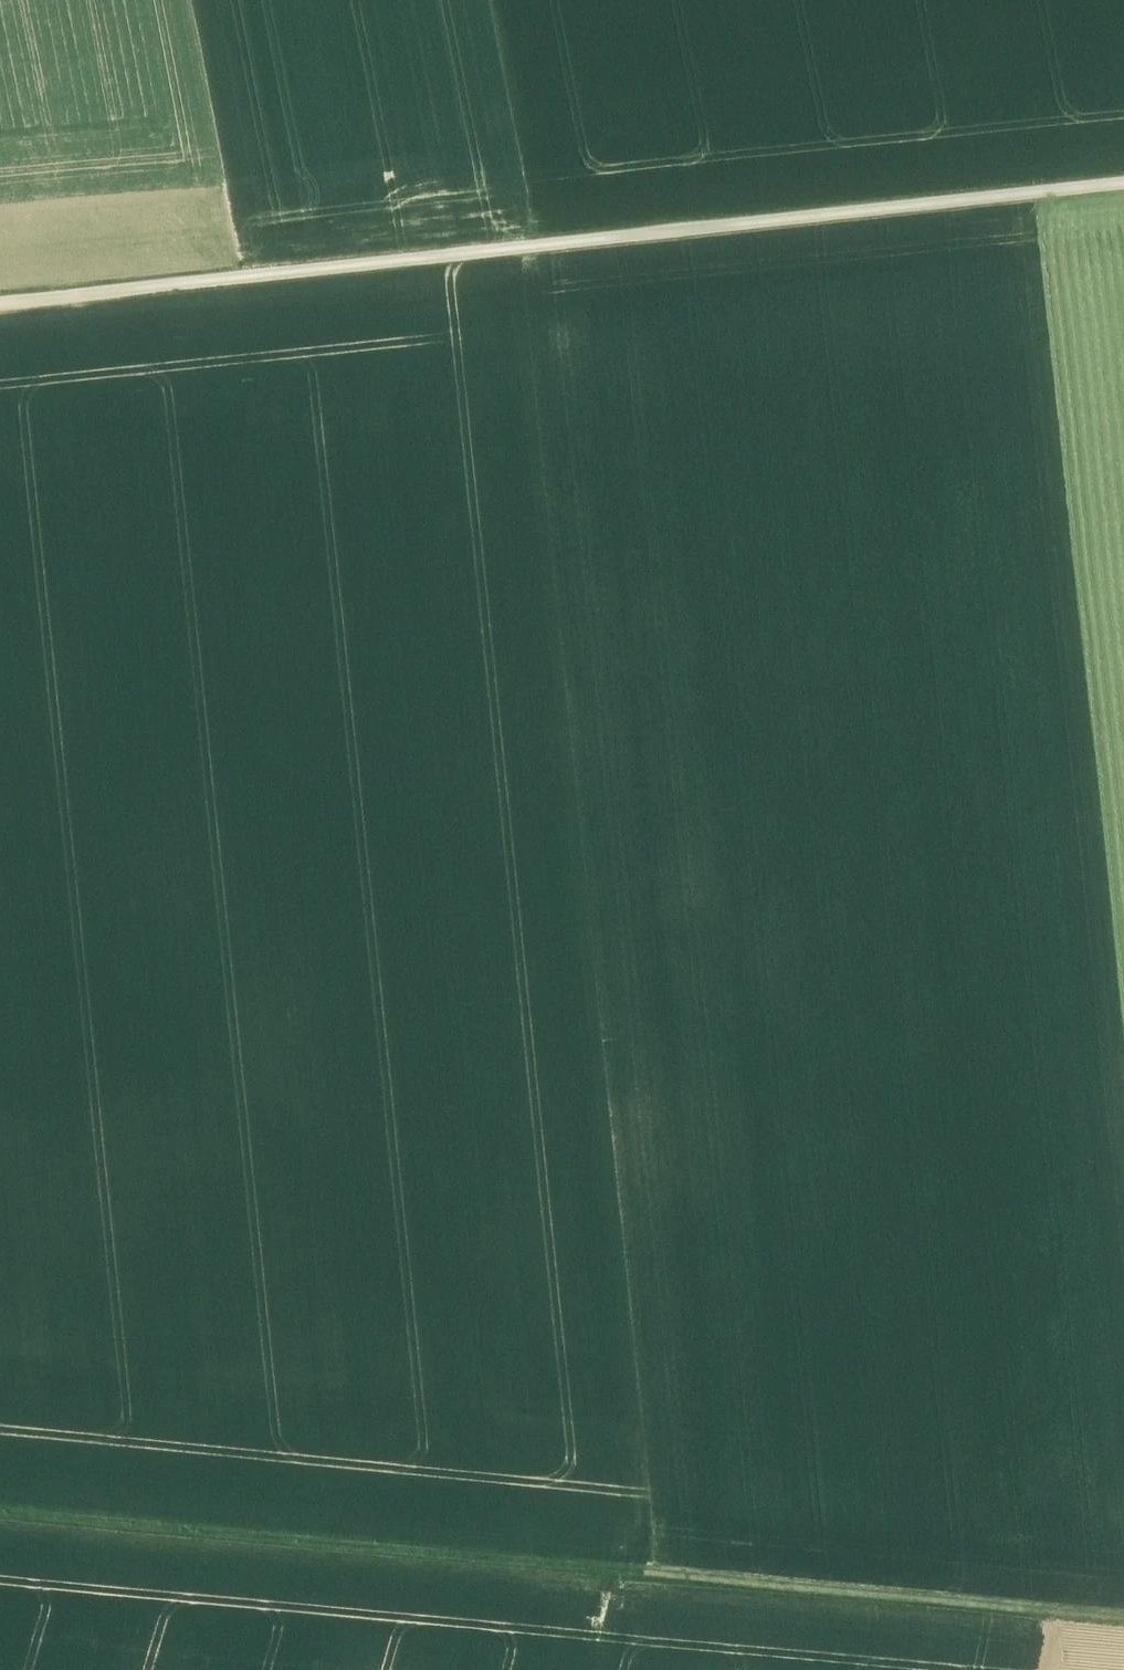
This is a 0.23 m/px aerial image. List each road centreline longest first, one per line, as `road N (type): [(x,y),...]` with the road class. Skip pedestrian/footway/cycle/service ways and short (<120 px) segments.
road 1 (track): [(1123,184),(0,303)]
road 2 (track): [(0,1519),(1123,1623)]

